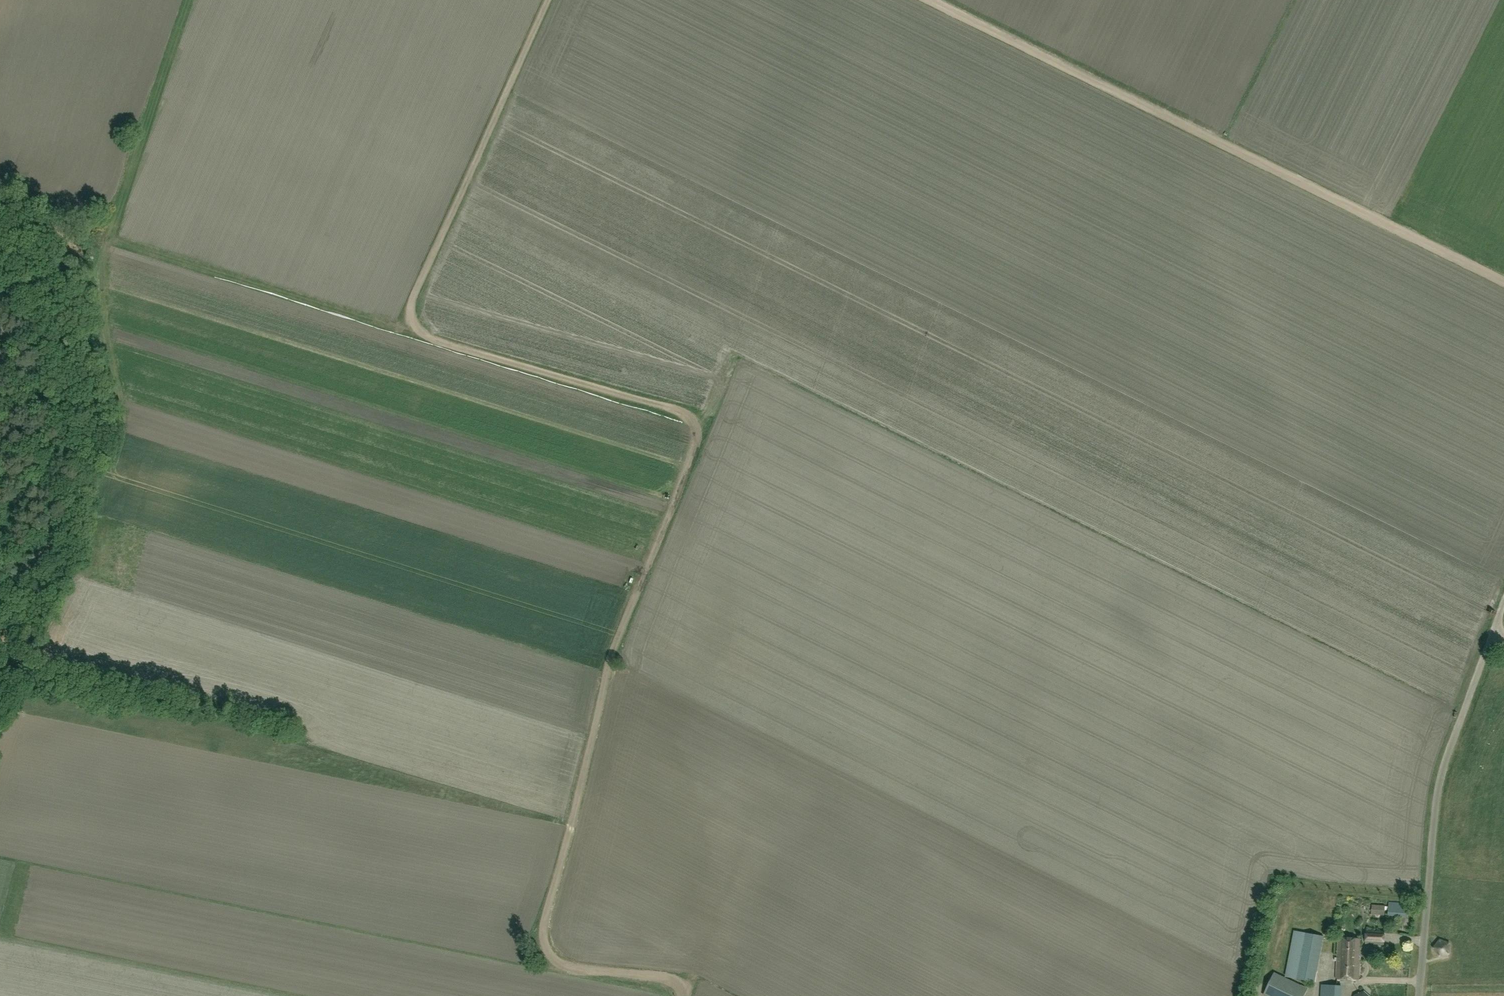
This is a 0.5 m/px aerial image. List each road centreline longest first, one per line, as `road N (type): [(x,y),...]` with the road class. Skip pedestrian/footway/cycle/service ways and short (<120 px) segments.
road 1 (track): [(547,0),(408,314),(421,332),(682,415),(688,432),(598,700),(543,953),(552,963),(675,984),(683,995)]
road 2 (track): [(1503,282),(936,0)]
road 3 (residential): [(1419,995),(1434,810),(1449,748),(1493,634)]

